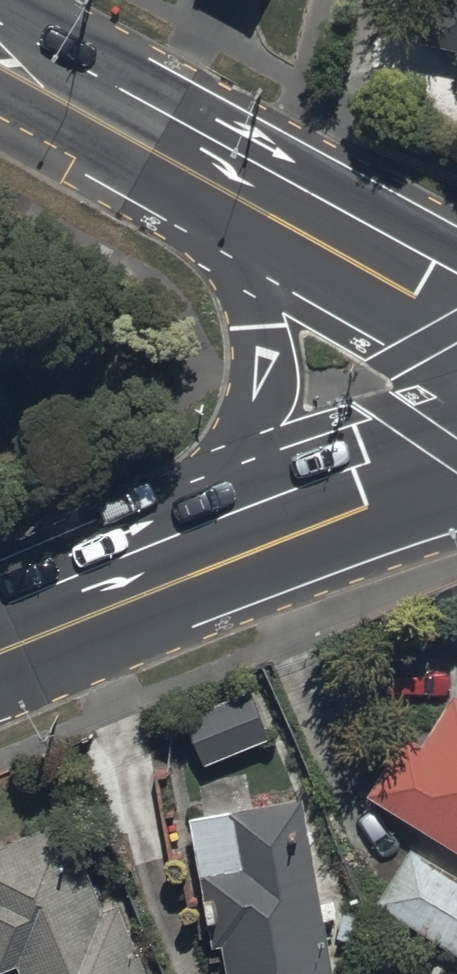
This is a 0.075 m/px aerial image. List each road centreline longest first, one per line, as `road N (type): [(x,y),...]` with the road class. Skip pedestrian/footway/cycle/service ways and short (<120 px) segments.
road 1 (secondary): [(194,565),(257,394),(257,329),(240,265),(185,164)]
road 2 (tertiary): [(185,164),(456,317)]
road 3 (secondary): [(194,565),(456,479)]
road 4 (tertiary): [(0,62),(185,164)]
road 5 (secondary): [(0,643),(194,565)]

